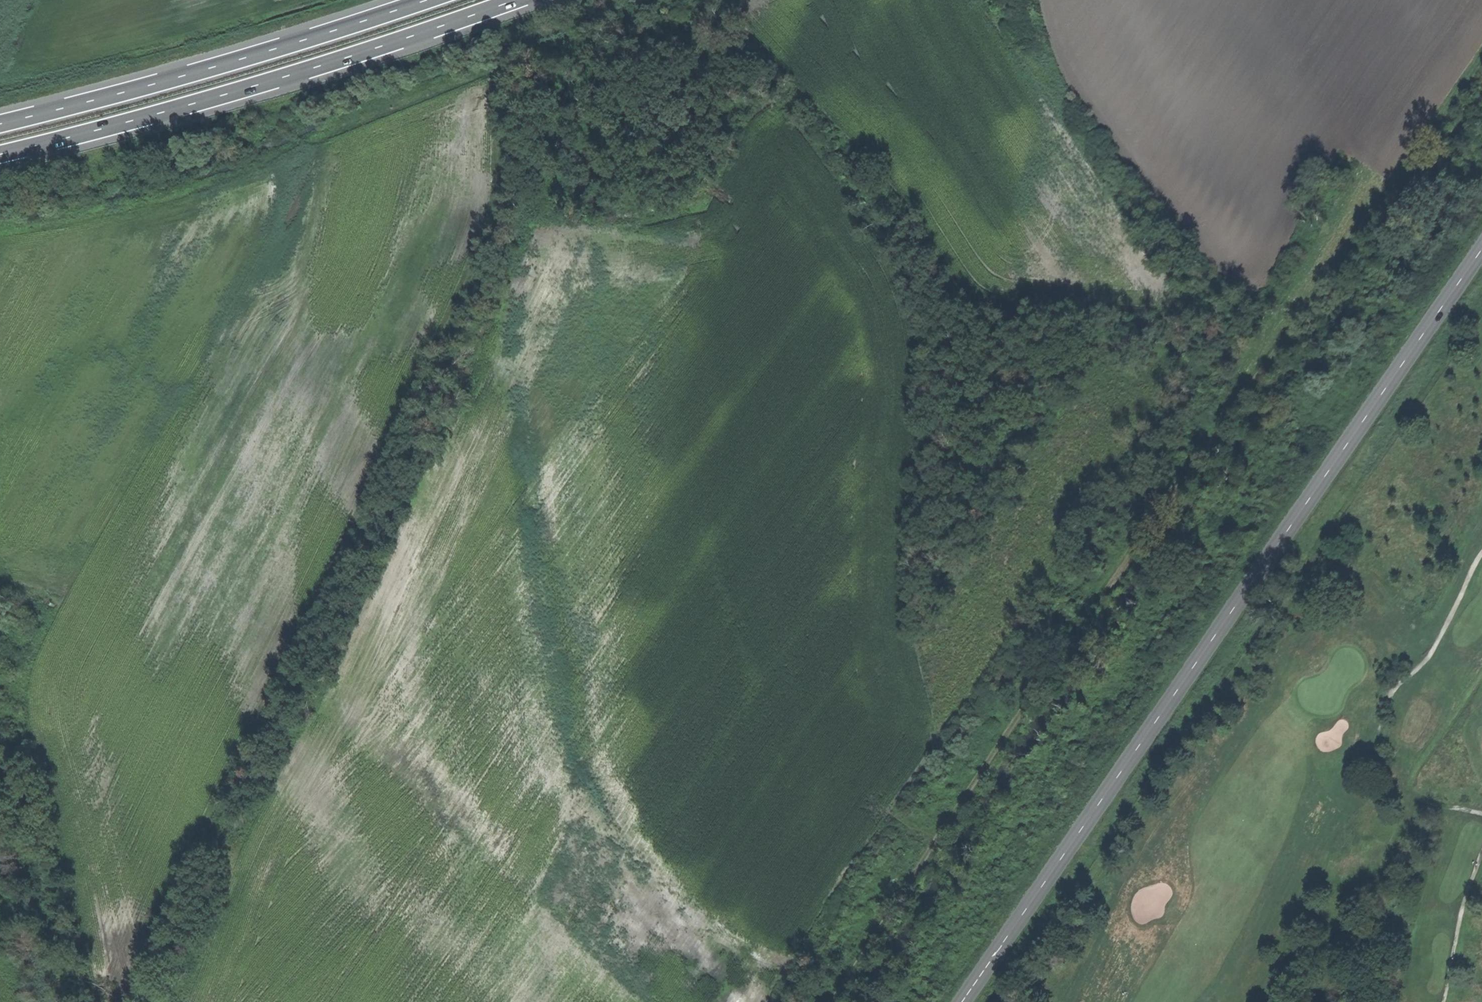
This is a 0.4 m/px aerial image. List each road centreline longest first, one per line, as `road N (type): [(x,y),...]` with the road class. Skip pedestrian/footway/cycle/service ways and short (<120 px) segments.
road 1 (secondary): [(961,1001),(1481,248)]
road 2 (motorway): [(0,154),(170,111),(515,0)]
road 3 (motorway): [(427,0),(0,124)]

